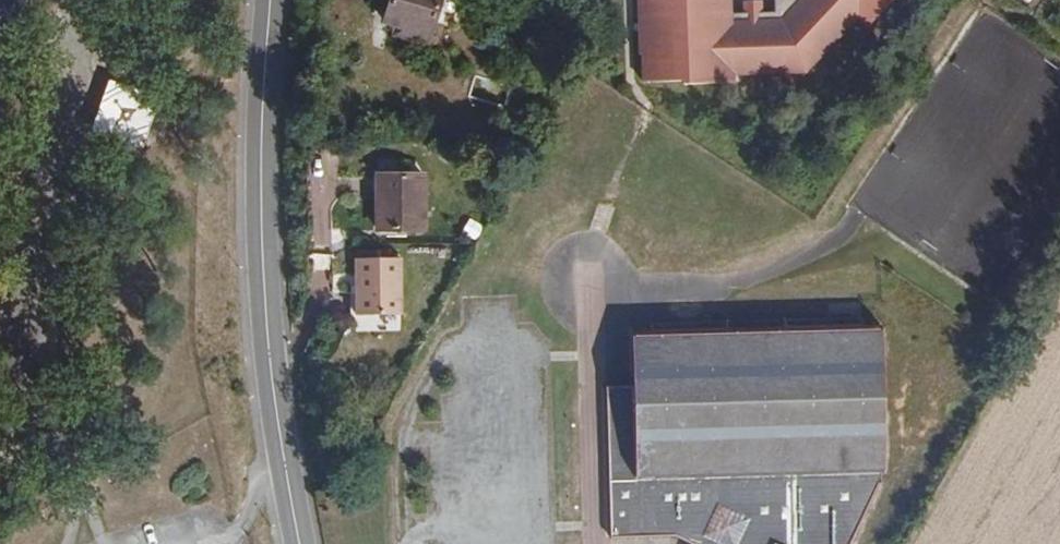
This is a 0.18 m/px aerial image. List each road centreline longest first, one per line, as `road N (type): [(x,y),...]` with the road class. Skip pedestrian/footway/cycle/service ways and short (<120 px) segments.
road 1 (secondary): [(302,543),(267,306),(261,202),(270,0)]

